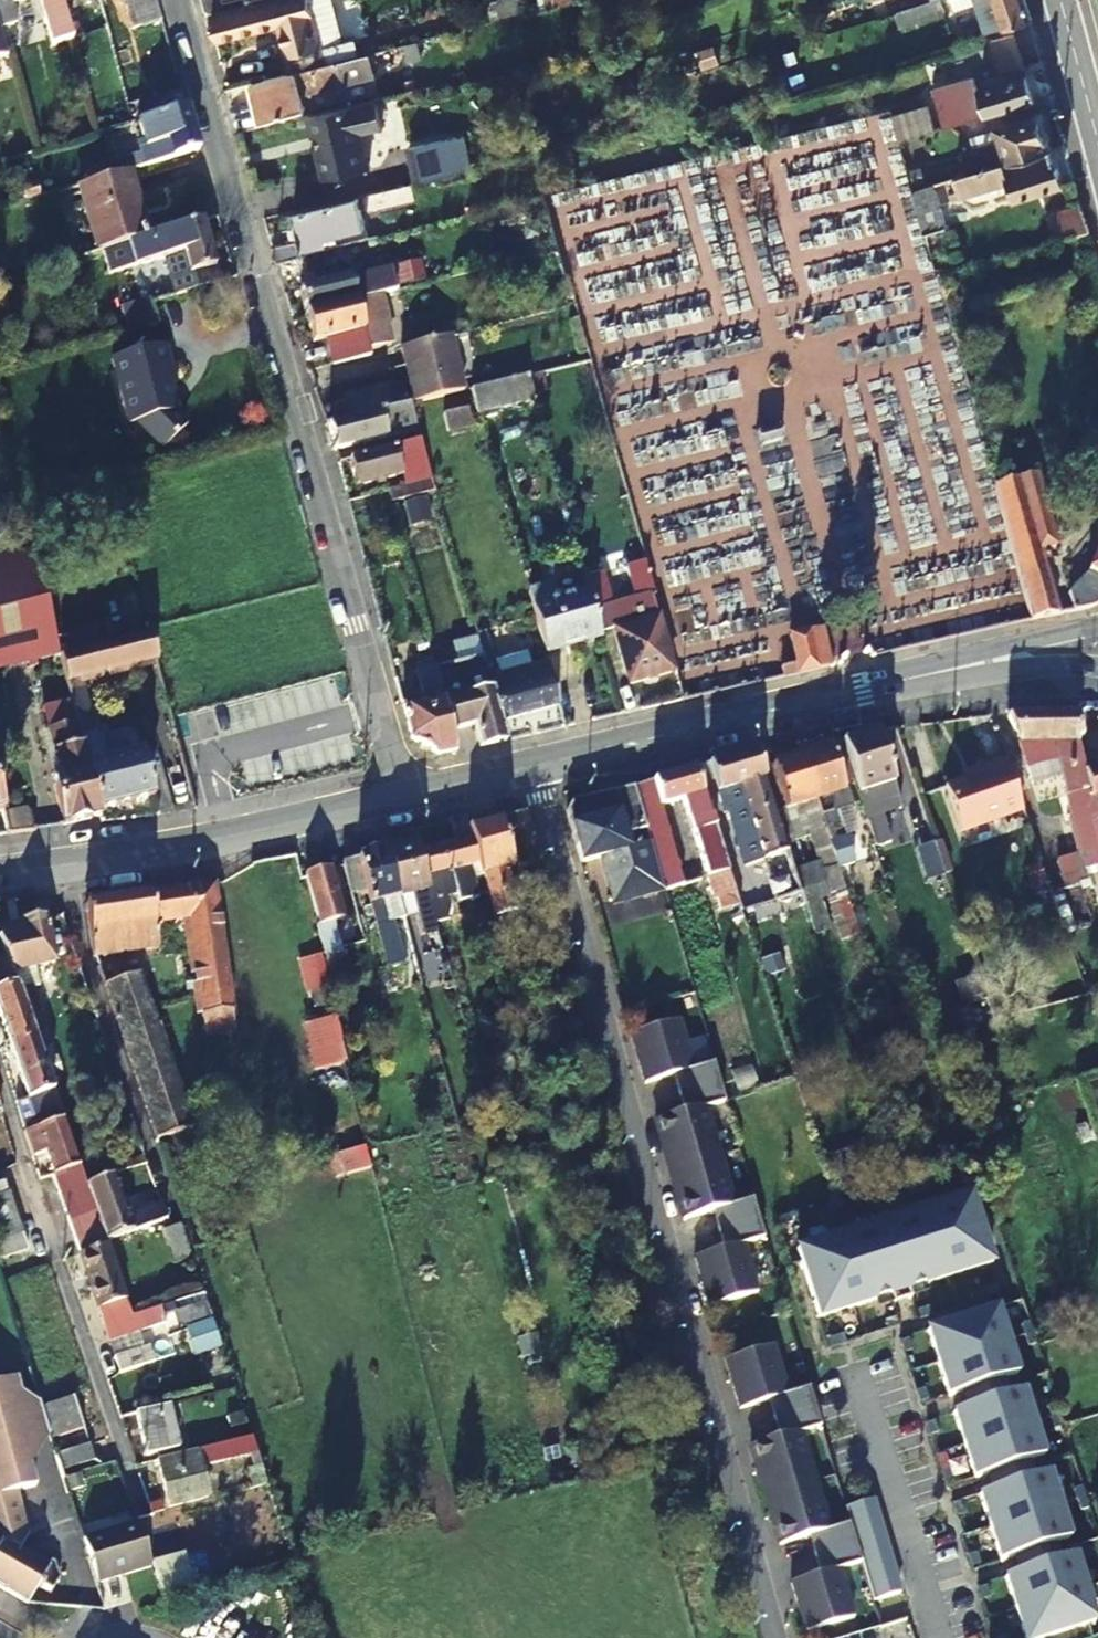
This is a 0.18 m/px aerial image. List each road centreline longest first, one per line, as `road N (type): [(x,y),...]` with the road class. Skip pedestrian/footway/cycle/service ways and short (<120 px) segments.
road 1 (residential): [(403,792),(175,0)]
road 2 (tertiary): [(403,792),(997,659)]
road 3 (residential): [(0,1073),(43,1217),(147,1494)]
road 4 (residential): [(173,1203),(53,861)]
road 5 (tertiary): [(53,861),(403,792)]
road 6 (tertiary): [(1097,156),(1054,0)]

